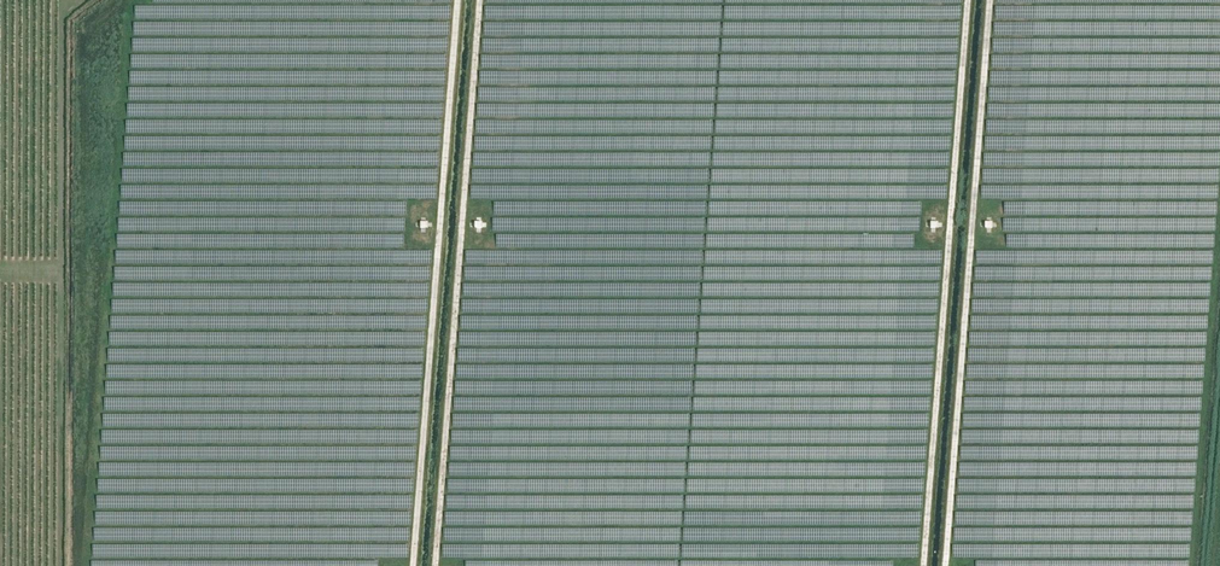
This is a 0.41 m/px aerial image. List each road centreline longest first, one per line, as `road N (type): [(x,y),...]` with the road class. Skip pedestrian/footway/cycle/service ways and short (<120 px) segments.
road 1 (track): [(414,565),(459,0)]
road 2 (track): [(482,0),(437,565)]
road 3 (track): [(946,565),(991,0)]
road 4 (track): [(969,0),(925,565)]

